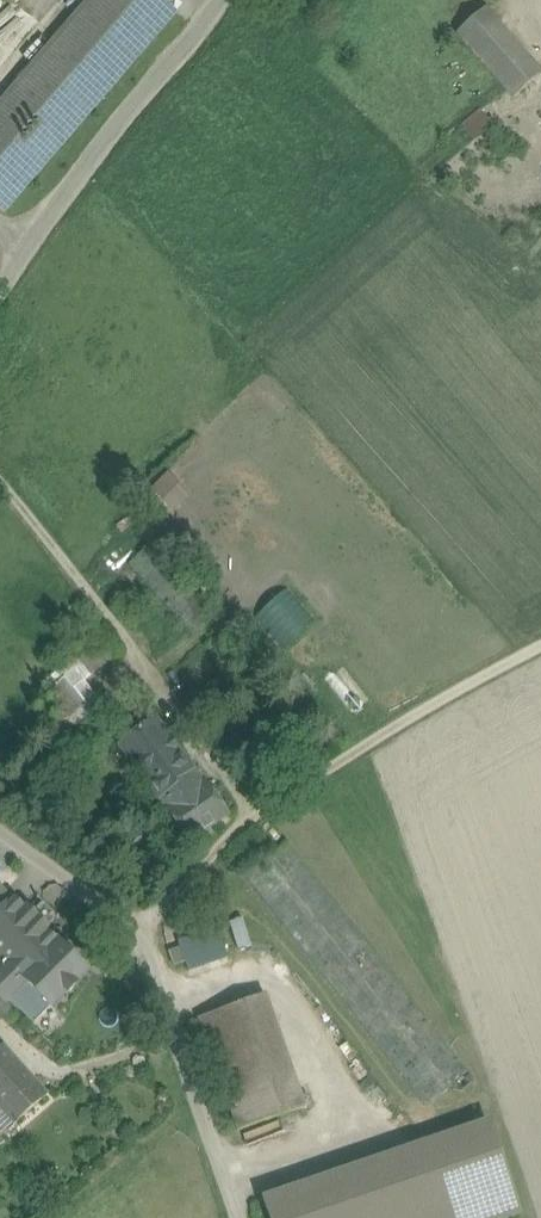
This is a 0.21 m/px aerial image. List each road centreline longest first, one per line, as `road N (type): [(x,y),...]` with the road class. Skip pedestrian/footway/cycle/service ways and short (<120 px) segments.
road 1 (track): [(540,647),(339,757),(208,849),(140,931)]
road 2 (unclassified): [(241,1217),(140,931),(0,828)]
road 3 (unclassified): [(0,291),(123,111),(221,0)]

